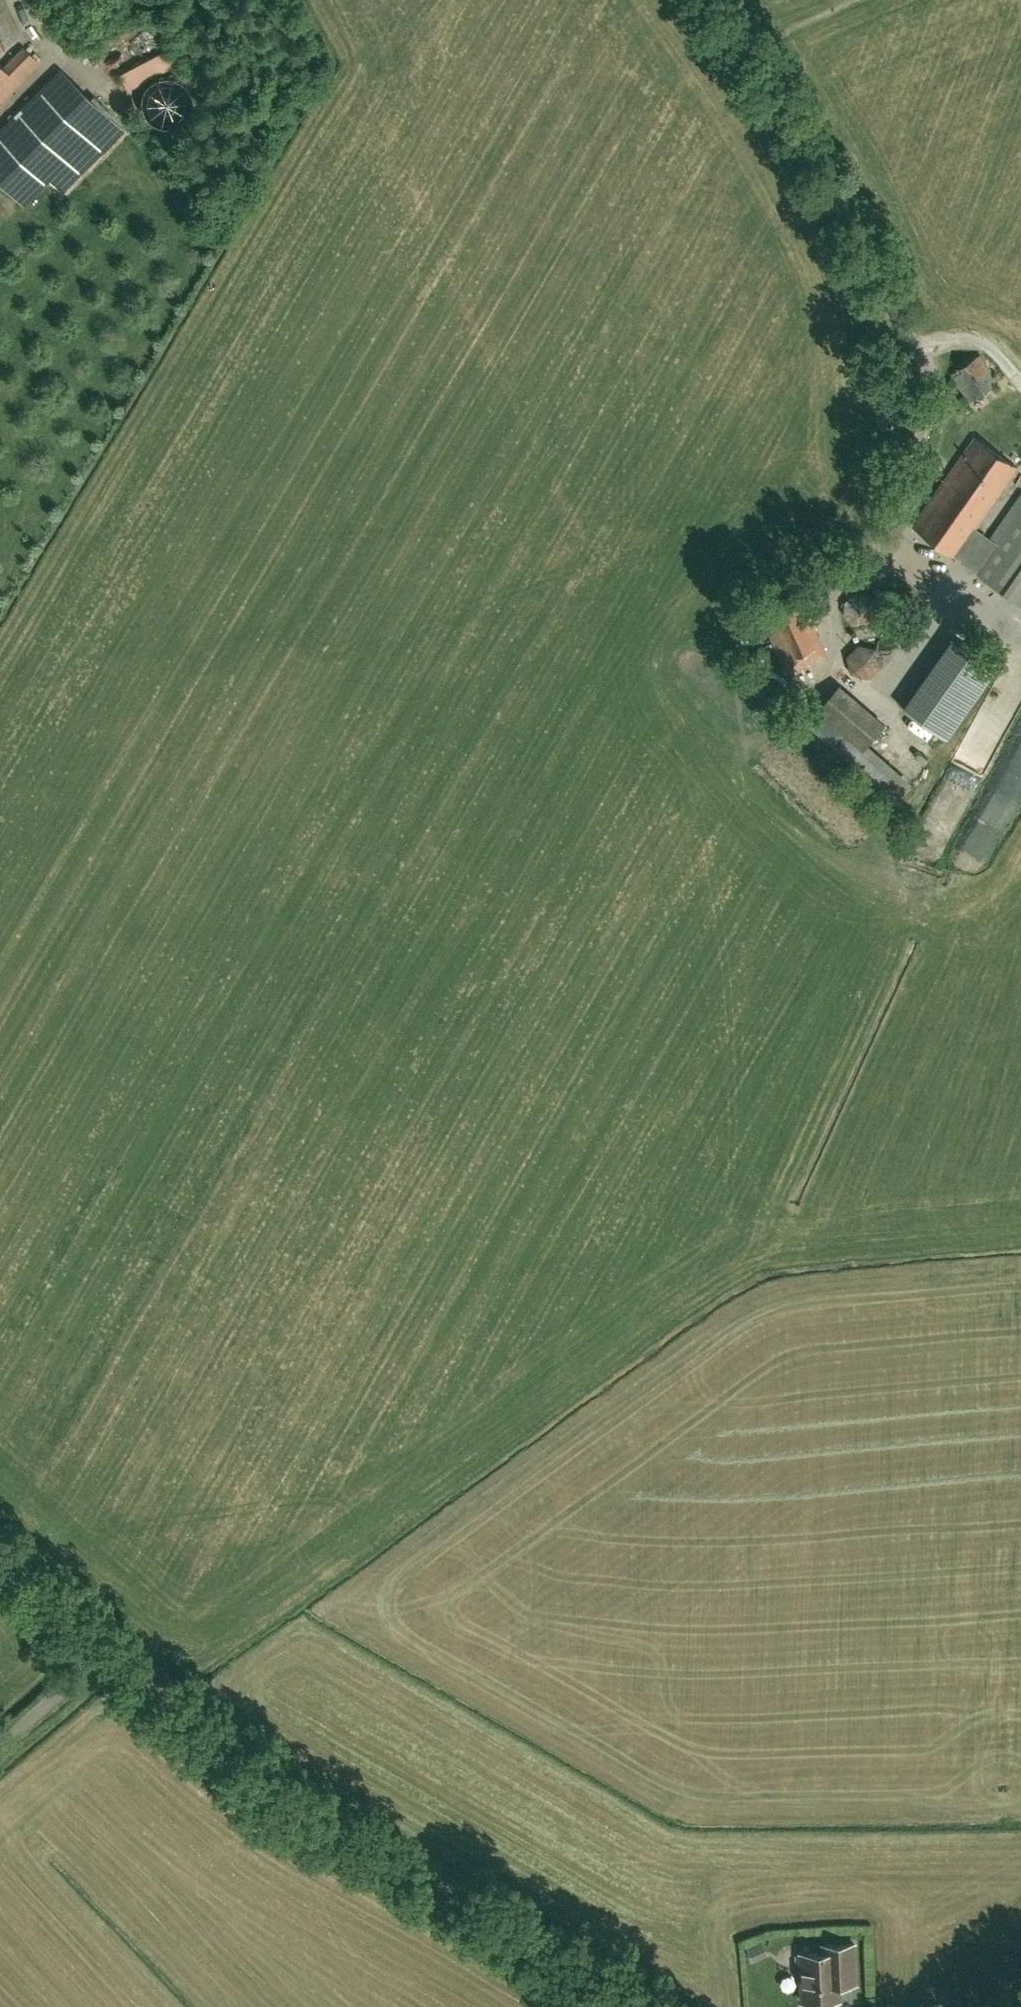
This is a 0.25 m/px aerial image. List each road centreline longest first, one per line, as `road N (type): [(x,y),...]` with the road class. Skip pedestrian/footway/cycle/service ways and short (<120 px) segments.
road 1 (unclassified): [(654,2006),(299,1807),(229,1757),(0,1551)]
road 2 (unclassified): [(917,337),(734,0)]

